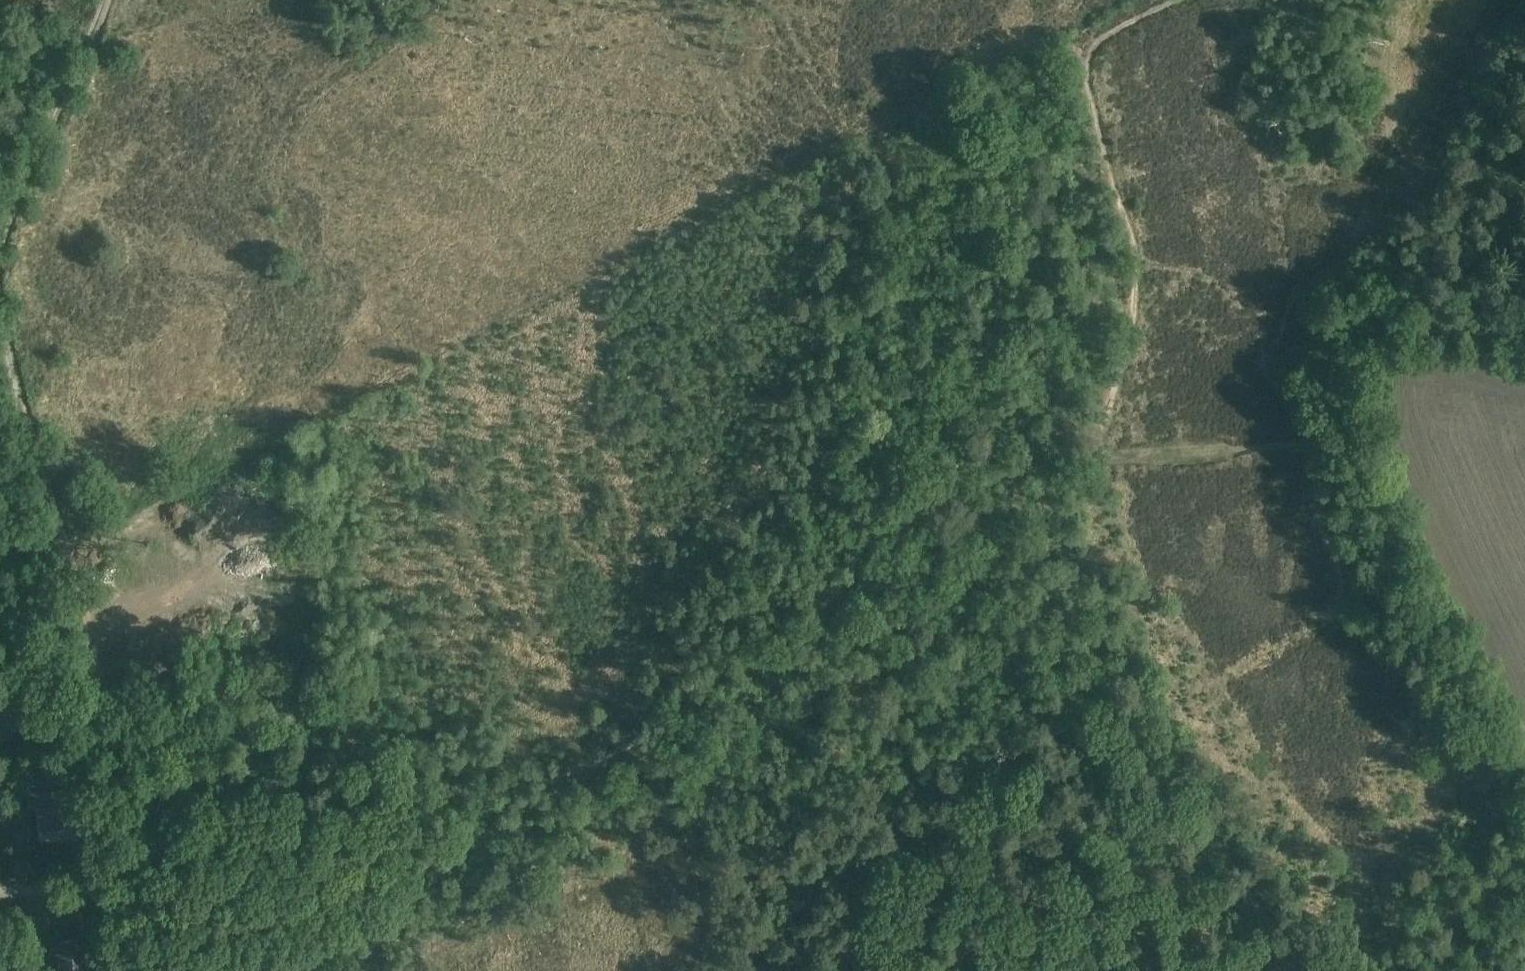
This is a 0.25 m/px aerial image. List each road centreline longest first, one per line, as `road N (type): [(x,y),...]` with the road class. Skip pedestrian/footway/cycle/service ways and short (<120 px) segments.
road 1 (track): [(1107,457),(905,501),(878,527),(839,602),(737,660),(709,692),(618,753),(490,802),(424,784)]
road 2 (track): [(1081,63),(1136,252),(1107,457)]

